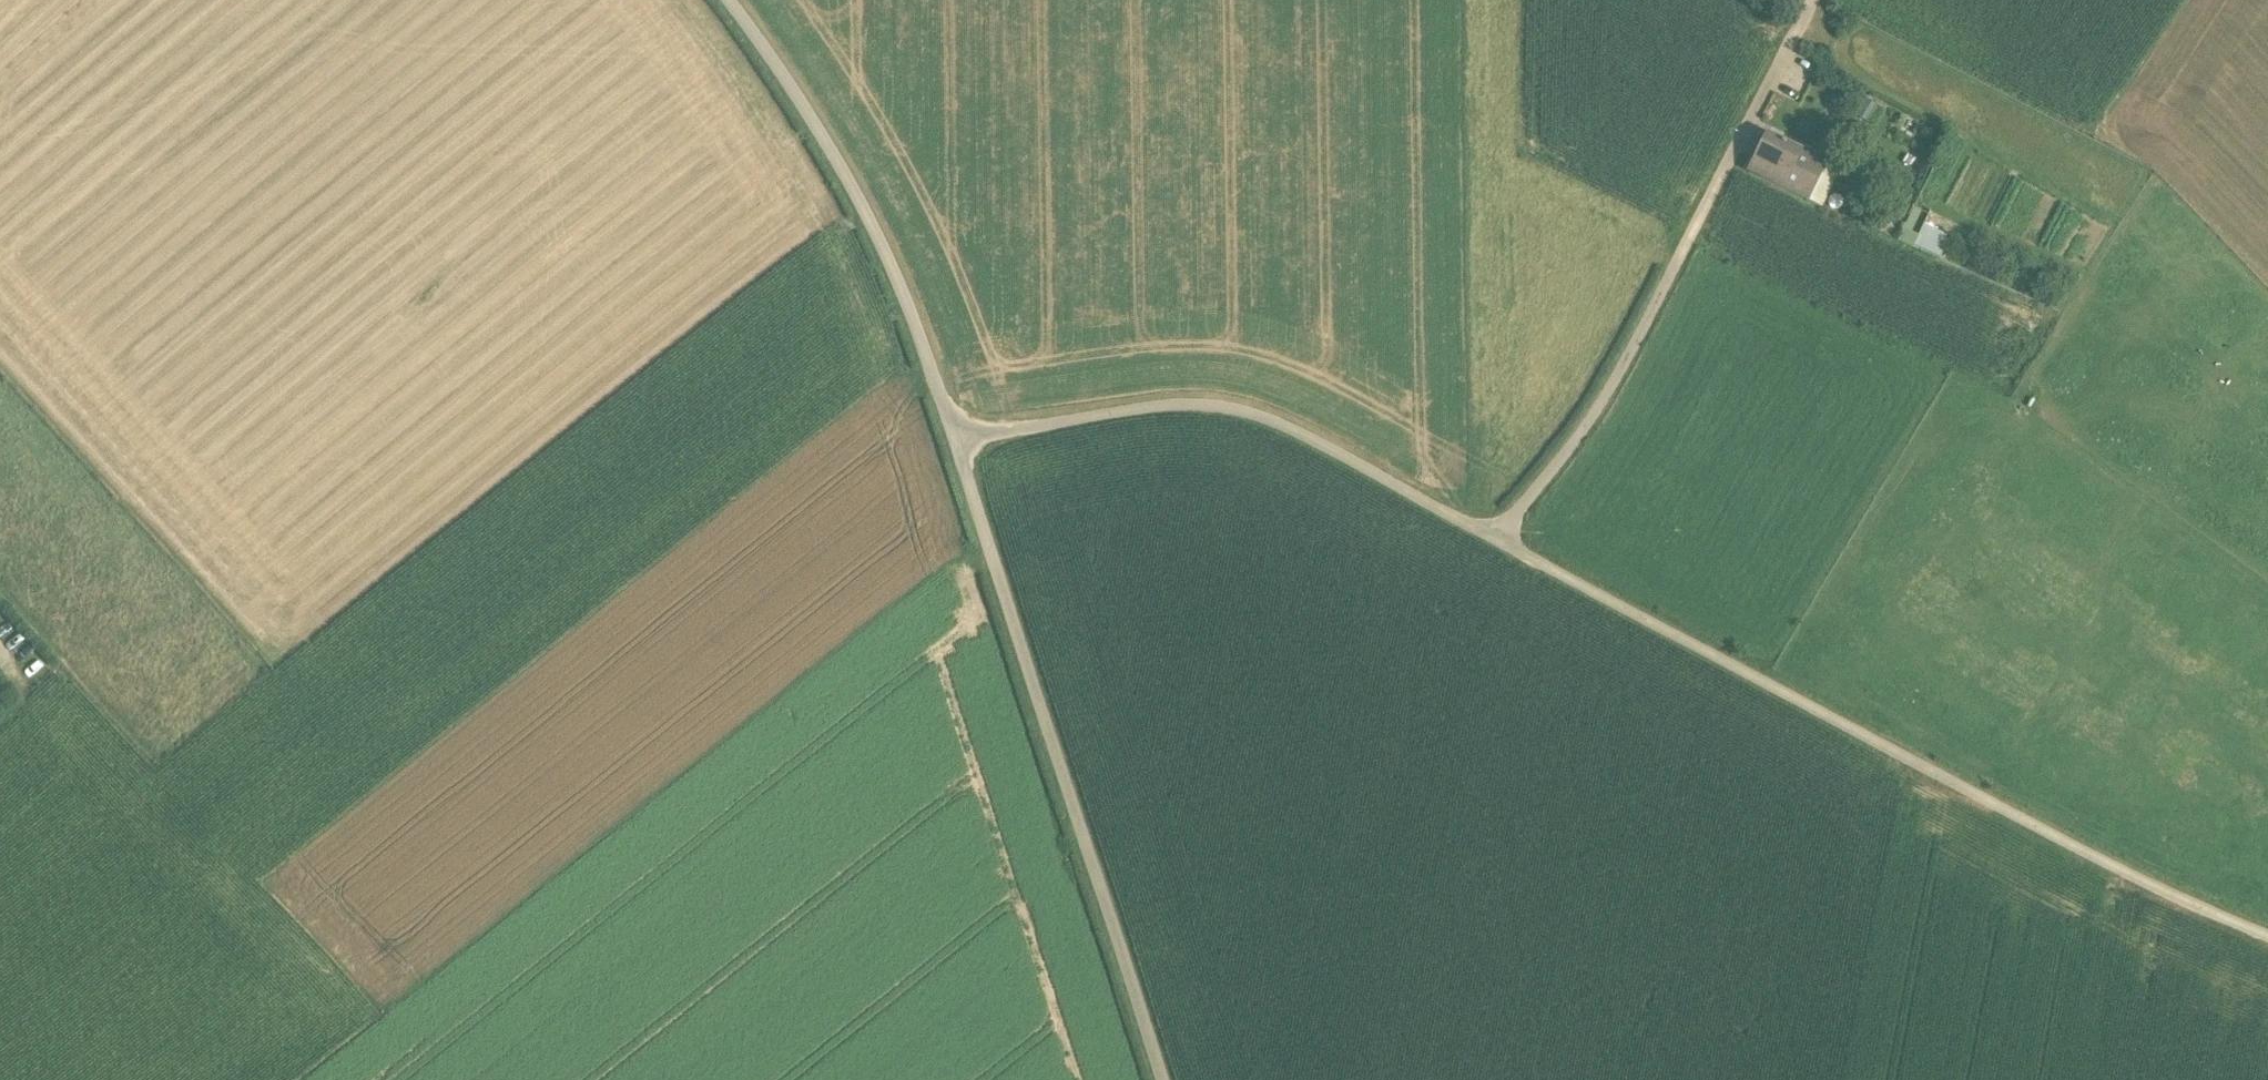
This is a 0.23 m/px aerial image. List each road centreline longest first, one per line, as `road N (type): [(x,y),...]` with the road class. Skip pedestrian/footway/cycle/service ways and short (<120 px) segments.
road 1 (track): [(2267,937),(2033,825),(1258,414),(1156,406),(956,441)]
road 2 (unclassified): [(1159,1079),(891,256),(830,143),(734,0)]
road 3 (unclassified): [(1495,540),(1599,401),(1663,292),(1813,0)]

